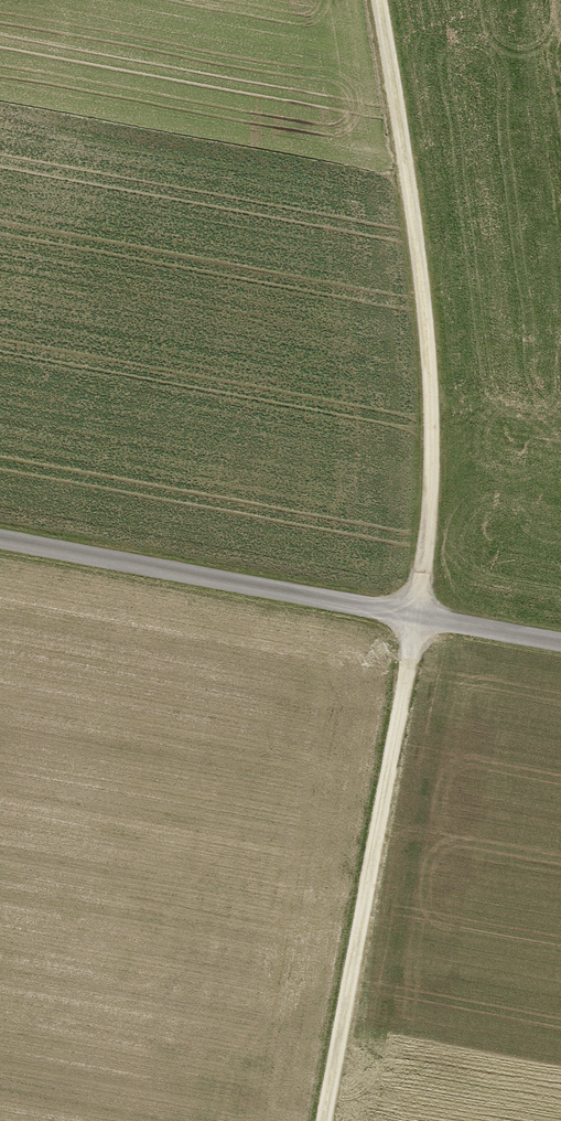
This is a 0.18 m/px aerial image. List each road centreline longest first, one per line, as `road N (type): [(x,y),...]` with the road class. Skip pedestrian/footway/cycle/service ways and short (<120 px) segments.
road 1 (track): [(324,1120),(417,616),(433,460),(426,333),(371,0)]
road 2 (track): [(0,539),(560,643)]

